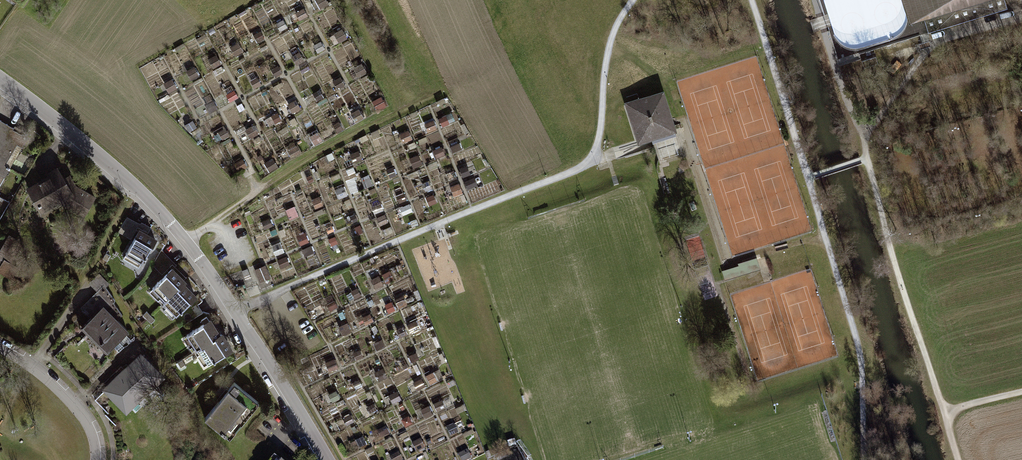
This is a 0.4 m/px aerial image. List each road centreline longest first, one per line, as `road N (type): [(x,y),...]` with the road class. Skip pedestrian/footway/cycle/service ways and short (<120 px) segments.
road 1 (track): [(634,0),(613,33),(597,151),(589,163),(267,295)]
road 2 (residential): [(0,78),(137,188),(187,242),(325,459)]
road 3 (track): [(865,158),(958,459)]
road 4 (track): [(864,459),(861,357),(808,177)]
road 5 (track): [(261,187),(447,87)]
road 6 (track): [(751,0),(808,177)]
road 7 (residential): [(94,459),(77,407),(0,347)]
road 8 (track): [(814,0),(864,142)]
road 9 (track): [(864,142),(933,42)]

